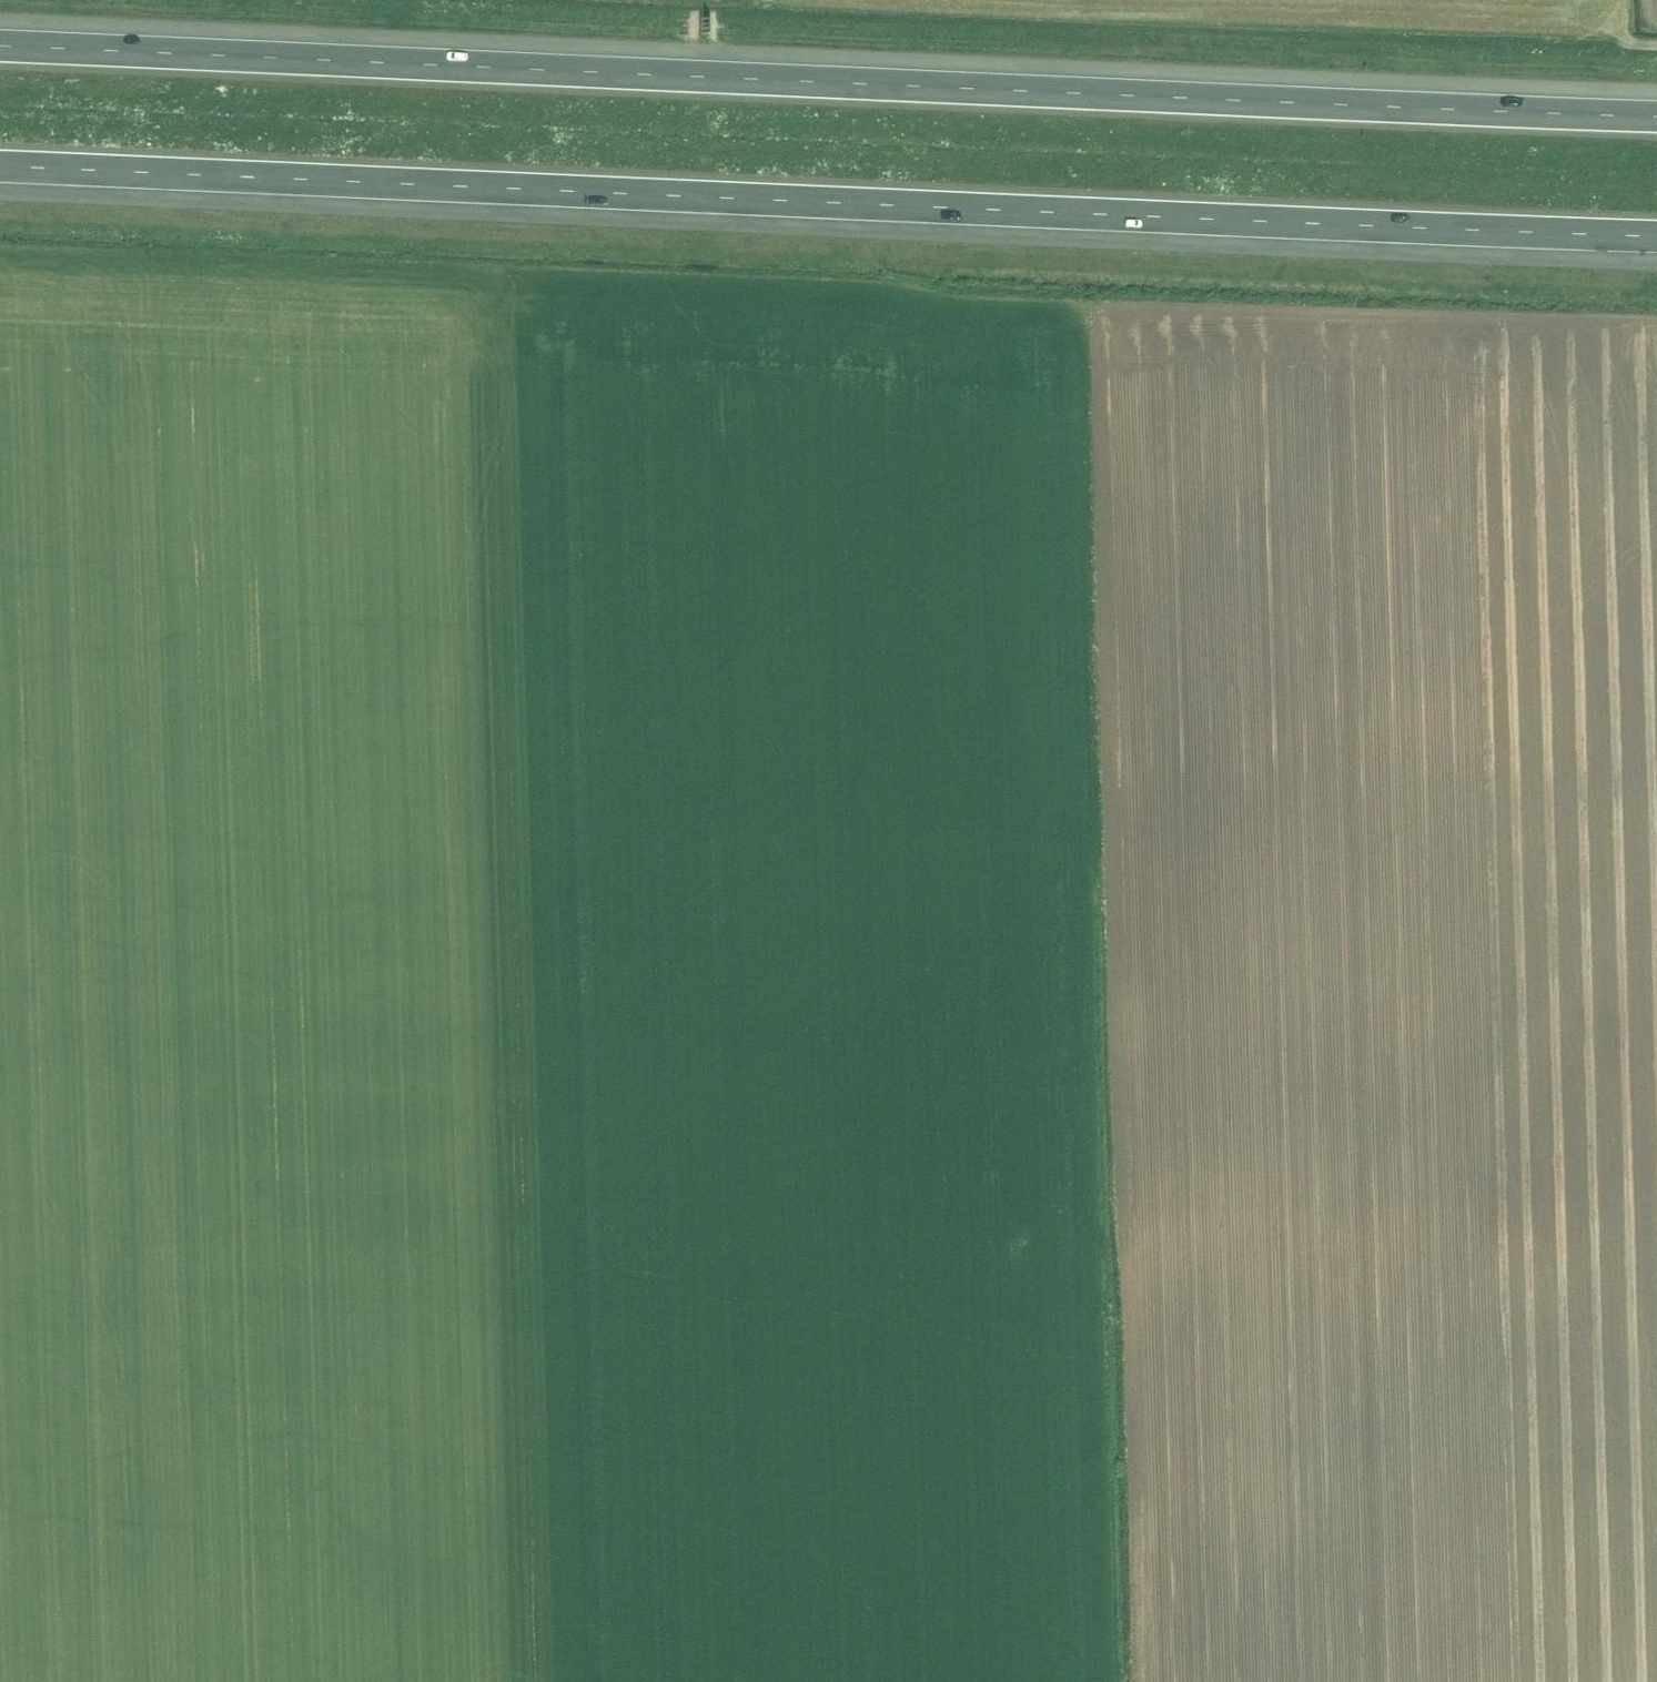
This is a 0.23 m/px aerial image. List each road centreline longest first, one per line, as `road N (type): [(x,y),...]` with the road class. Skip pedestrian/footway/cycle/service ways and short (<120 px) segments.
road 1 (motorway): [(1656,118),(0,47)]
road 2 (motorway): [(0,167),(1656,237)]

